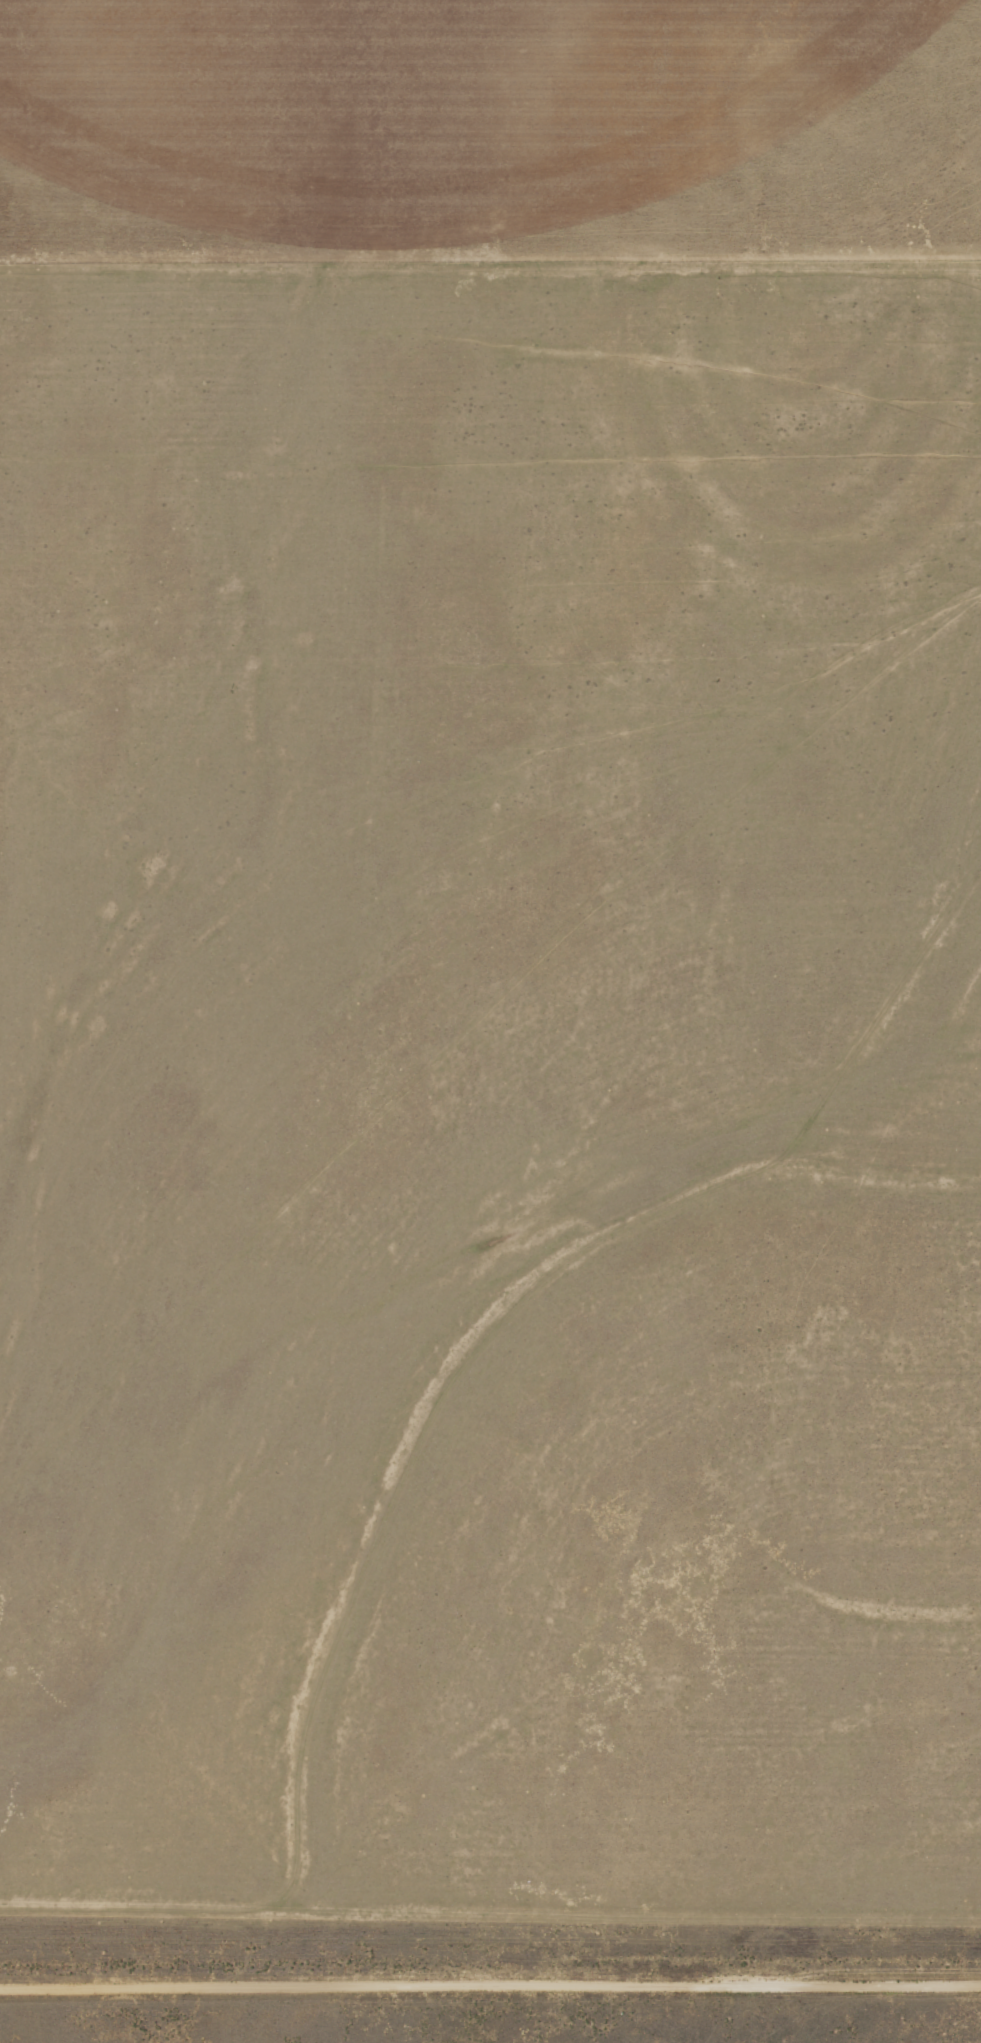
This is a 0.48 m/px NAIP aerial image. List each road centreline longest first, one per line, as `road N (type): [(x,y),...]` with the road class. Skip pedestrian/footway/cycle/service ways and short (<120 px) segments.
road 1 (track): [(0,1949),(980,1958)]

